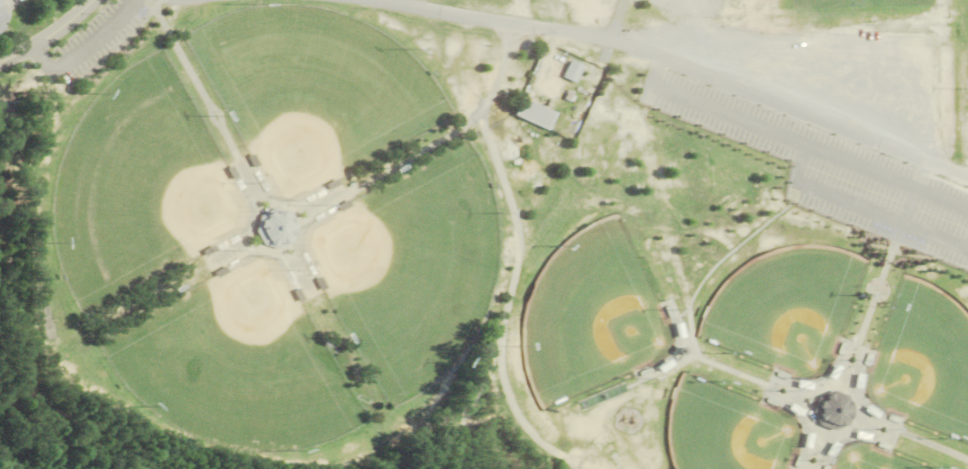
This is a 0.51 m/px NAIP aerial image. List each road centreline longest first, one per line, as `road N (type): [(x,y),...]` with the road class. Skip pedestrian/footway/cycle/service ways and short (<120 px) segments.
road 1 (residential): [(609,39),(675,55),(927,157)]
road 2 (residential): [(609,39),(367,0)]
road 3 (residential): [(0,66),(51,40),(101,0)]

